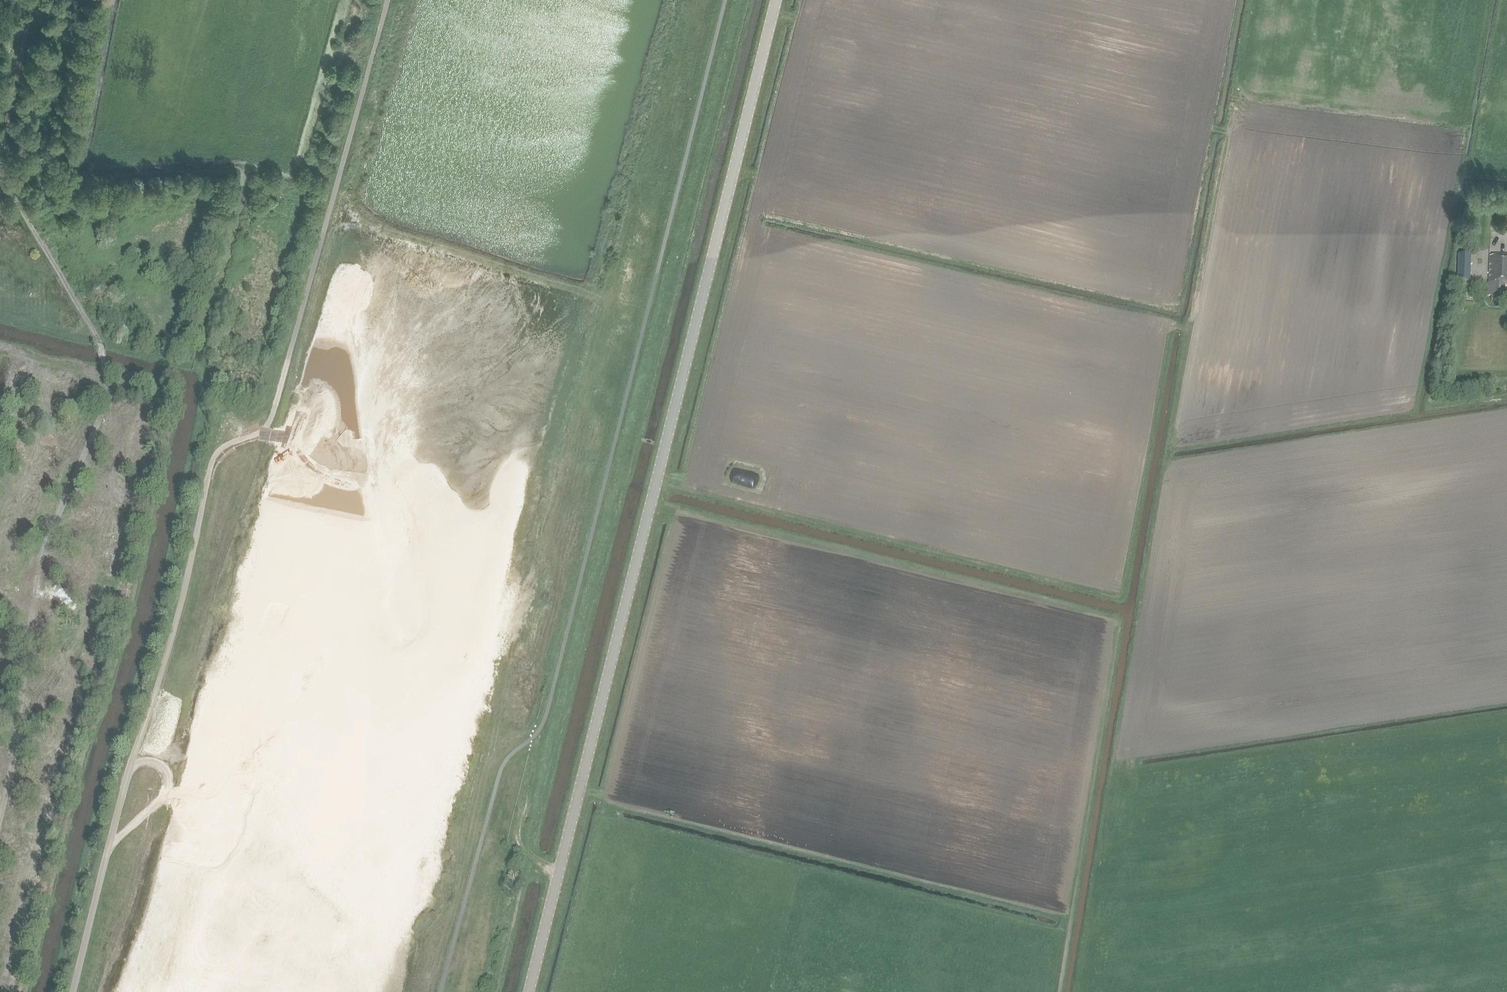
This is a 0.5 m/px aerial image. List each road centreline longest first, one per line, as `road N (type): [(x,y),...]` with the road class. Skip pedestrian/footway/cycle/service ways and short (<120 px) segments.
road 1 (unclassified): [(529,991),(775,0)]

